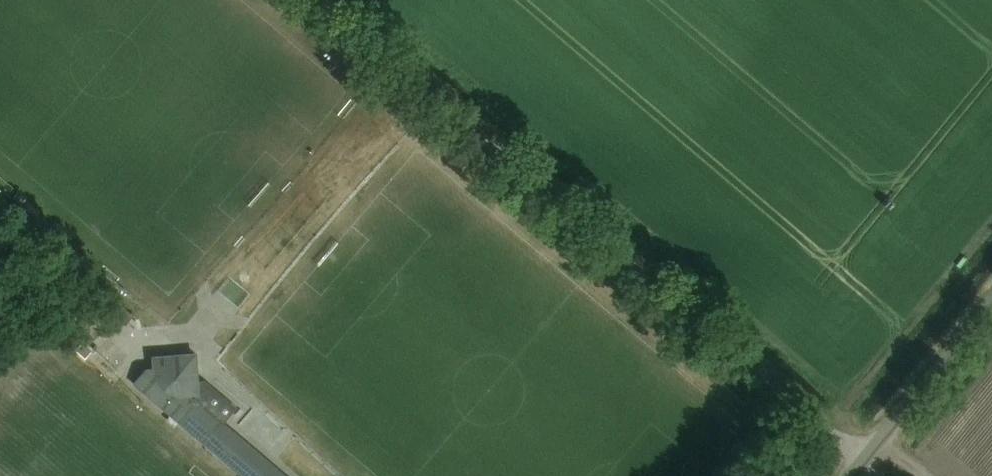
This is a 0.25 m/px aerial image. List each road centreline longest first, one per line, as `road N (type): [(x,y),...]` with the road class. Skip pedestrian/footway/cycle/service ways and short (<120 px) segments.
road 1 (unclassified): [(858,459),(322,0)]
road 2 (unclassified): [(858,459),(991,299)]

